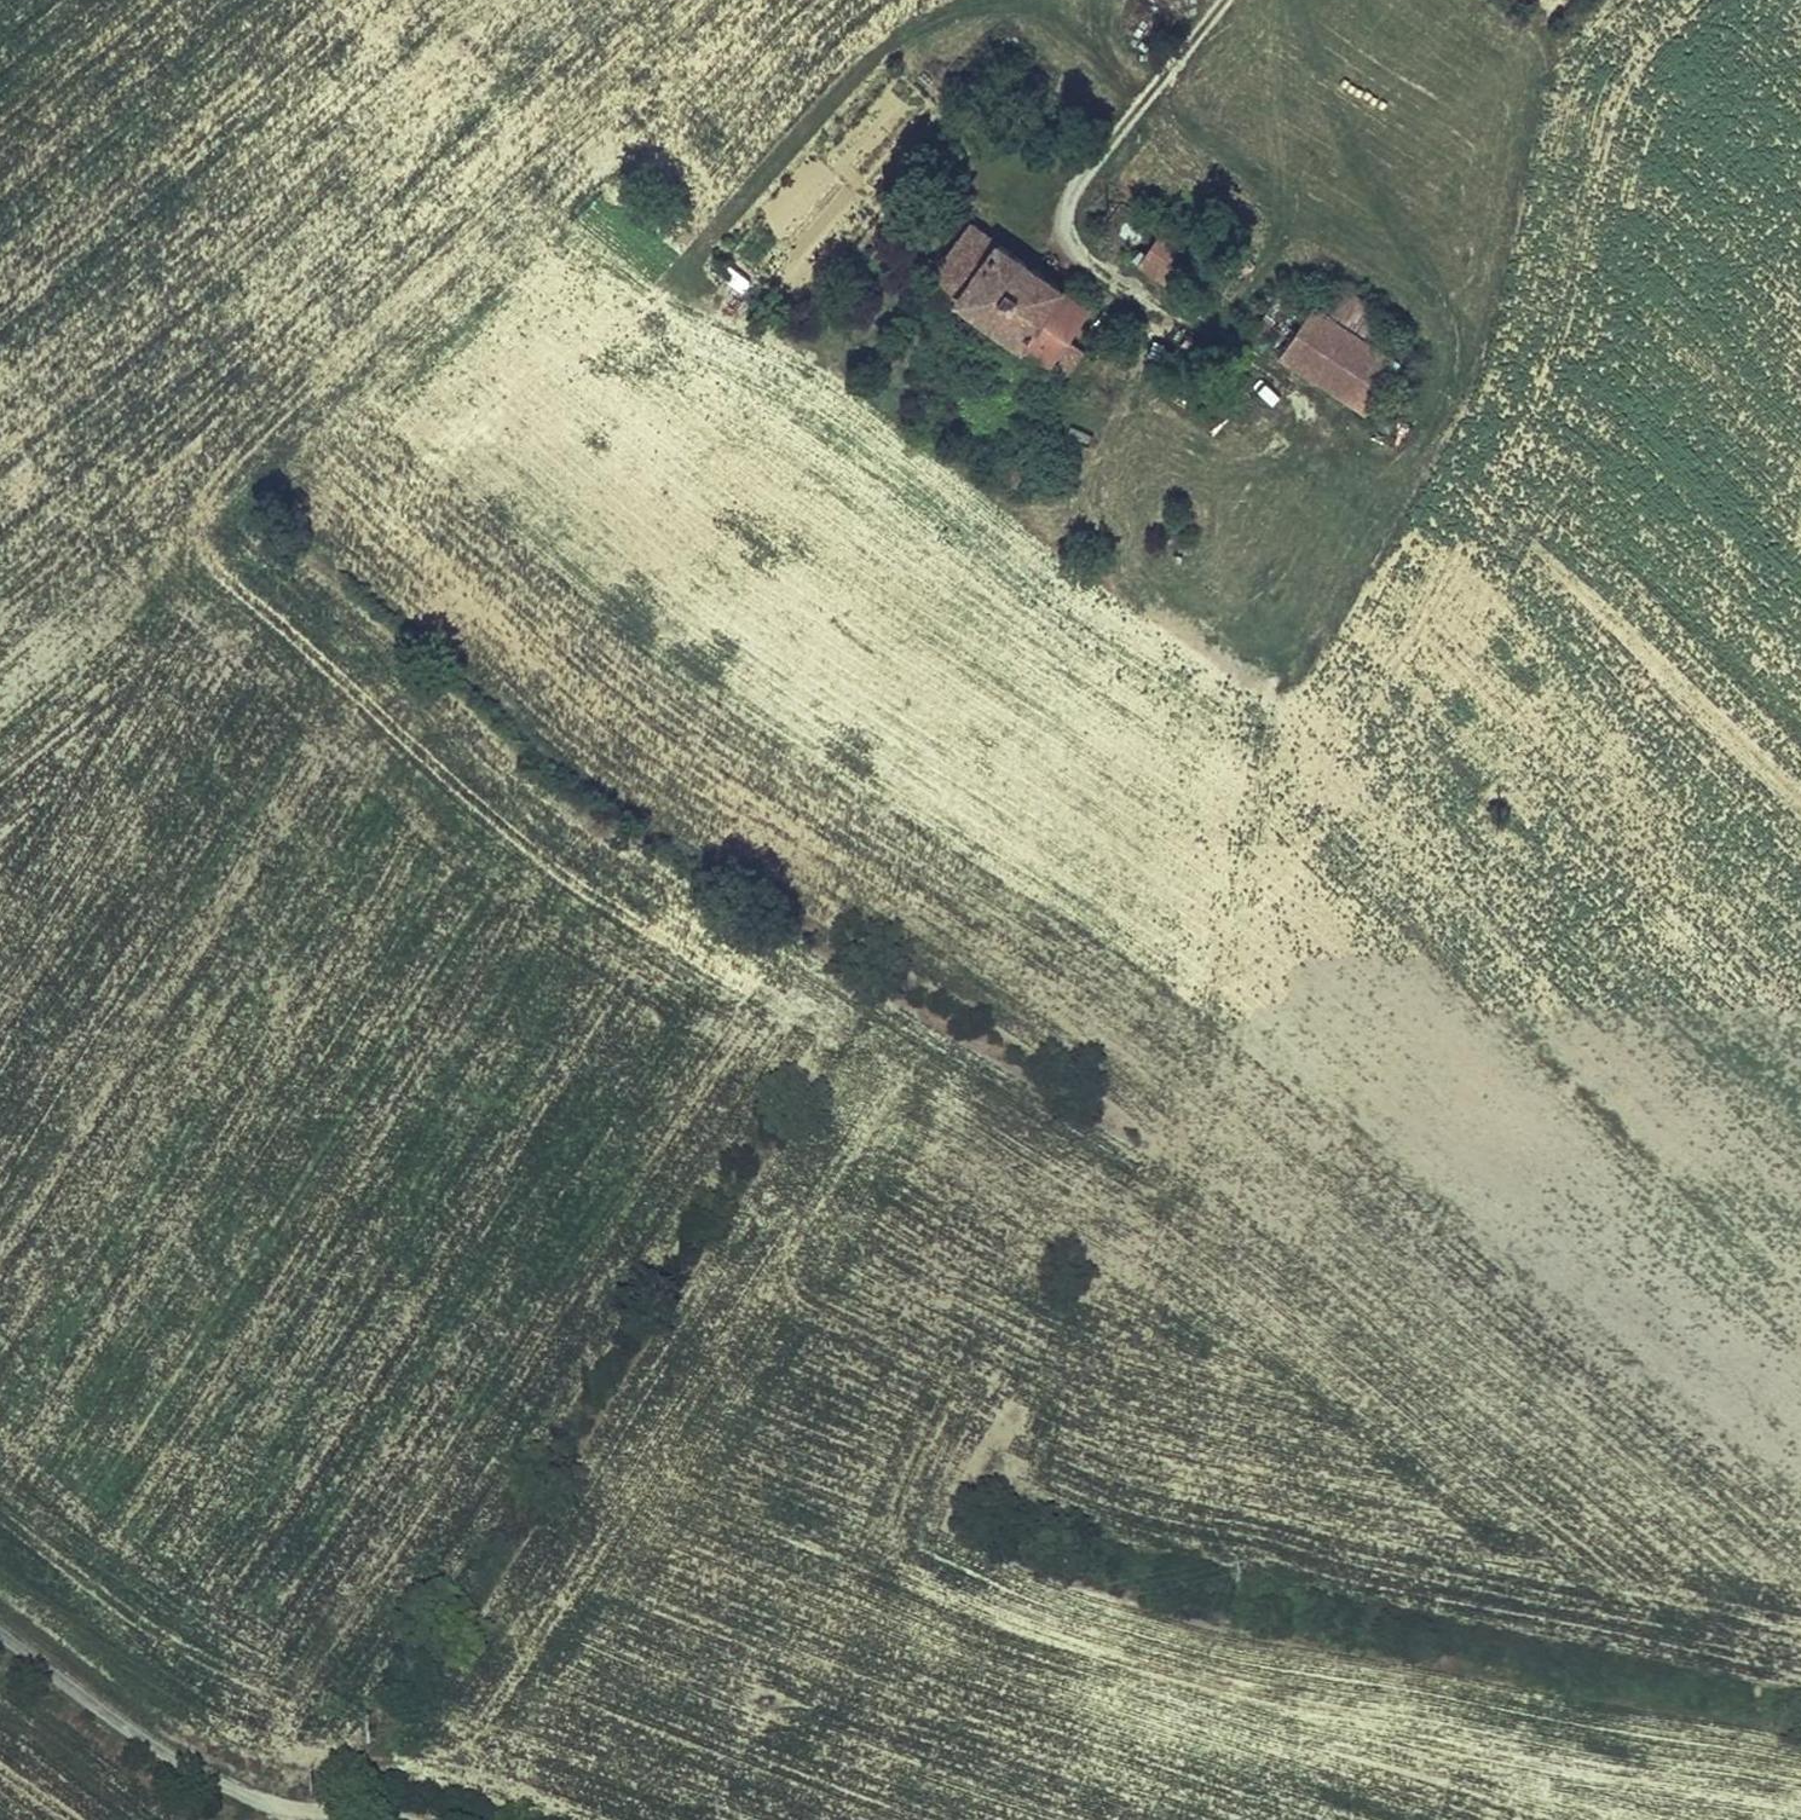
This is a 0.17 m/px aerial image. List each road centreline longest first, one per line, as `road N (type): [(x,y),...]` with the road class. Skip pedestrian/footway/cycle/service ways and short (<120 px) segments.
road 1 (track): [(1098,274),(1156,305),(1162,317),(1138,370),(1151,435)]

